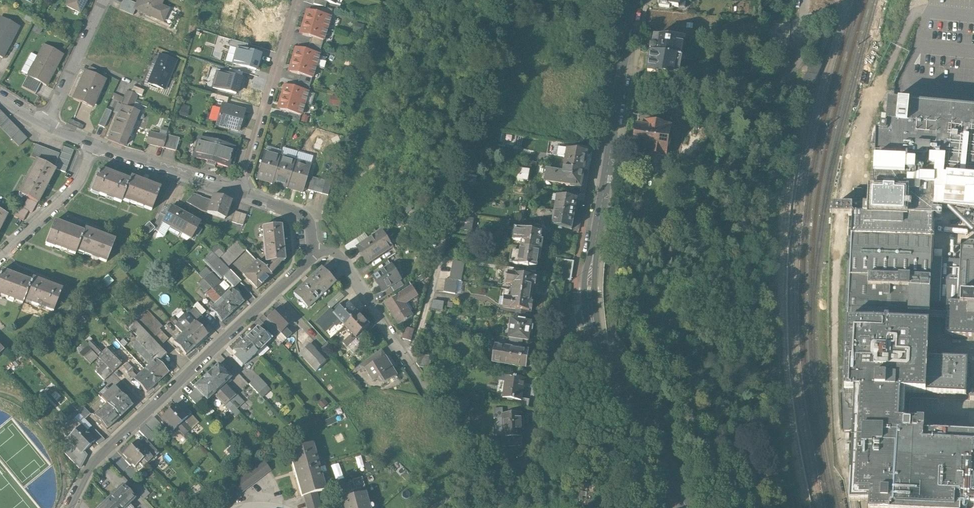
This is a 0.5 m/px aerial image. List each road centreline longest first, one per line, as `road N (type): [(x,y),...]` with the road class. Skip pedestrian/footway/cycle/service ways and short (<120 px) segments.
road 1 (residential): [(318,251),(337,251),(348,262),(423,382),(504,464),(530,458),(560,346),(590,309)]
road 2 (residential): [(318,251),(105,451),(67,507)]
road 3 (tertiary): [(589,287),(634,0)]
road 4 (tertiary): [(590,309),(688,507)]
road 5 (residential): [(241,191),(298,0)]
road 6 (residential): [(718,163),(799,51),(806,0)]
road 7 (residential): [(93,145),(241,191)]
road 8 (residential): [(93,145),(74,189),(0,254)]
road 9 (residential): [(45,124),(104,0)]

